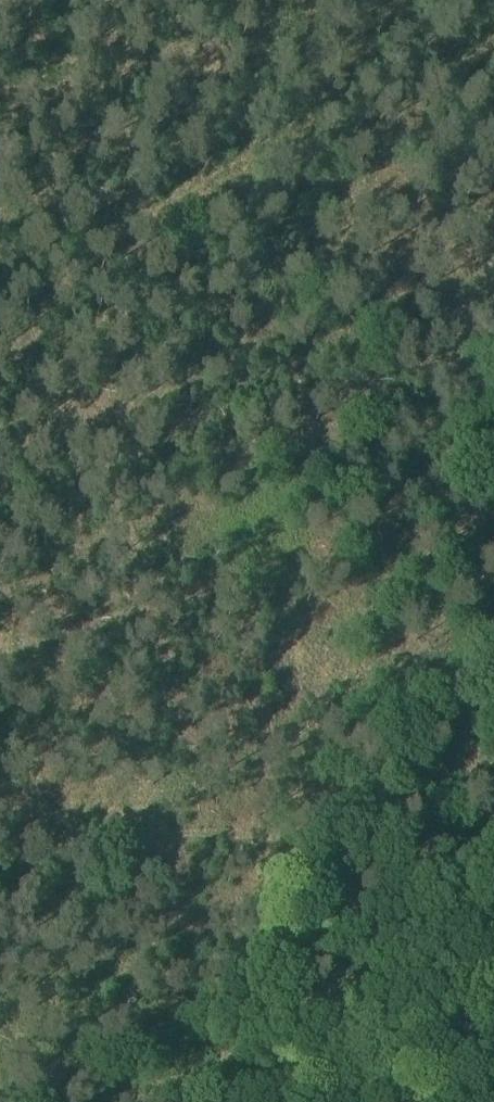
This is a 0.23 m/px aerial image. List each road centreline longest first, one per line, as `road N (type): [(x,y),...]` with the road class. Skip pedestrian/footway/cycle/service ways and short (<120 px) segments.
road 1 (track): [(493,445),(0,517)]

